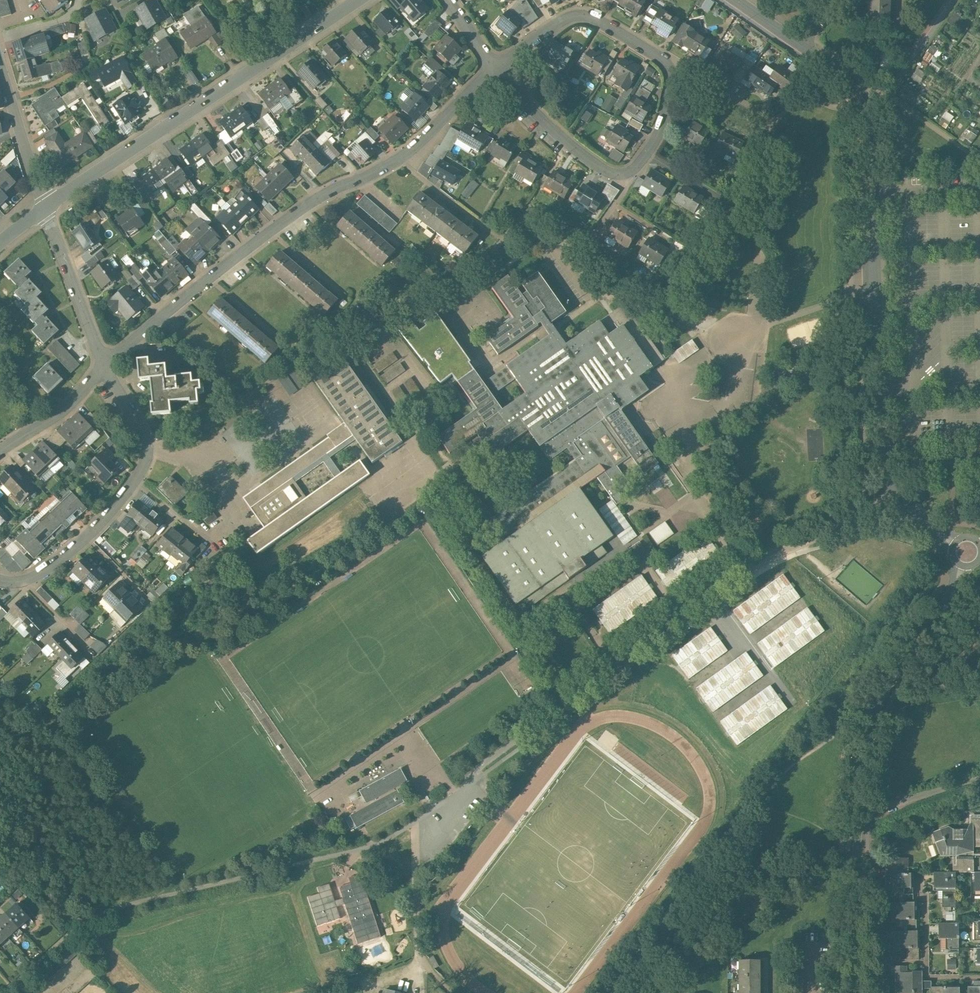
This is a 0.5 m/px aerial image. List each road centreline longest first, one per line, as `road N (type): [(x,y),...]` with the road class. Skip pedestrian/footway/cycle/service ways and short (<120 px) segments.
road 1 (residential): [(895,491),(771,555),(679,617),(471,773),(464,804),(432,831)]
road 2 (residential): [(108,362),(309,202),(399,160),(494,67)]
road 3 (tertiary): [(895,491),(878,385),(873,121),(856,85),(803,44)]
road 4 (tertiary): [(856,992),(860,752),(876,704),(964,566)]
road 5 (residential): [(494,67),(557,22),(580,15),(665,62),(671,84),(665,116),(648,153),(626,173),(605,170),(547,124)]
road 6 (residential): [(359,0),(45,207)]
road 7 (residential): [(108,362),(148,426),(146,464),(121,500),(53,562),(30,576),(0,574)]
road 8 (residential): [(45,207),(108,362)]
road 9 (residential): [(0,65),(45,207)]

